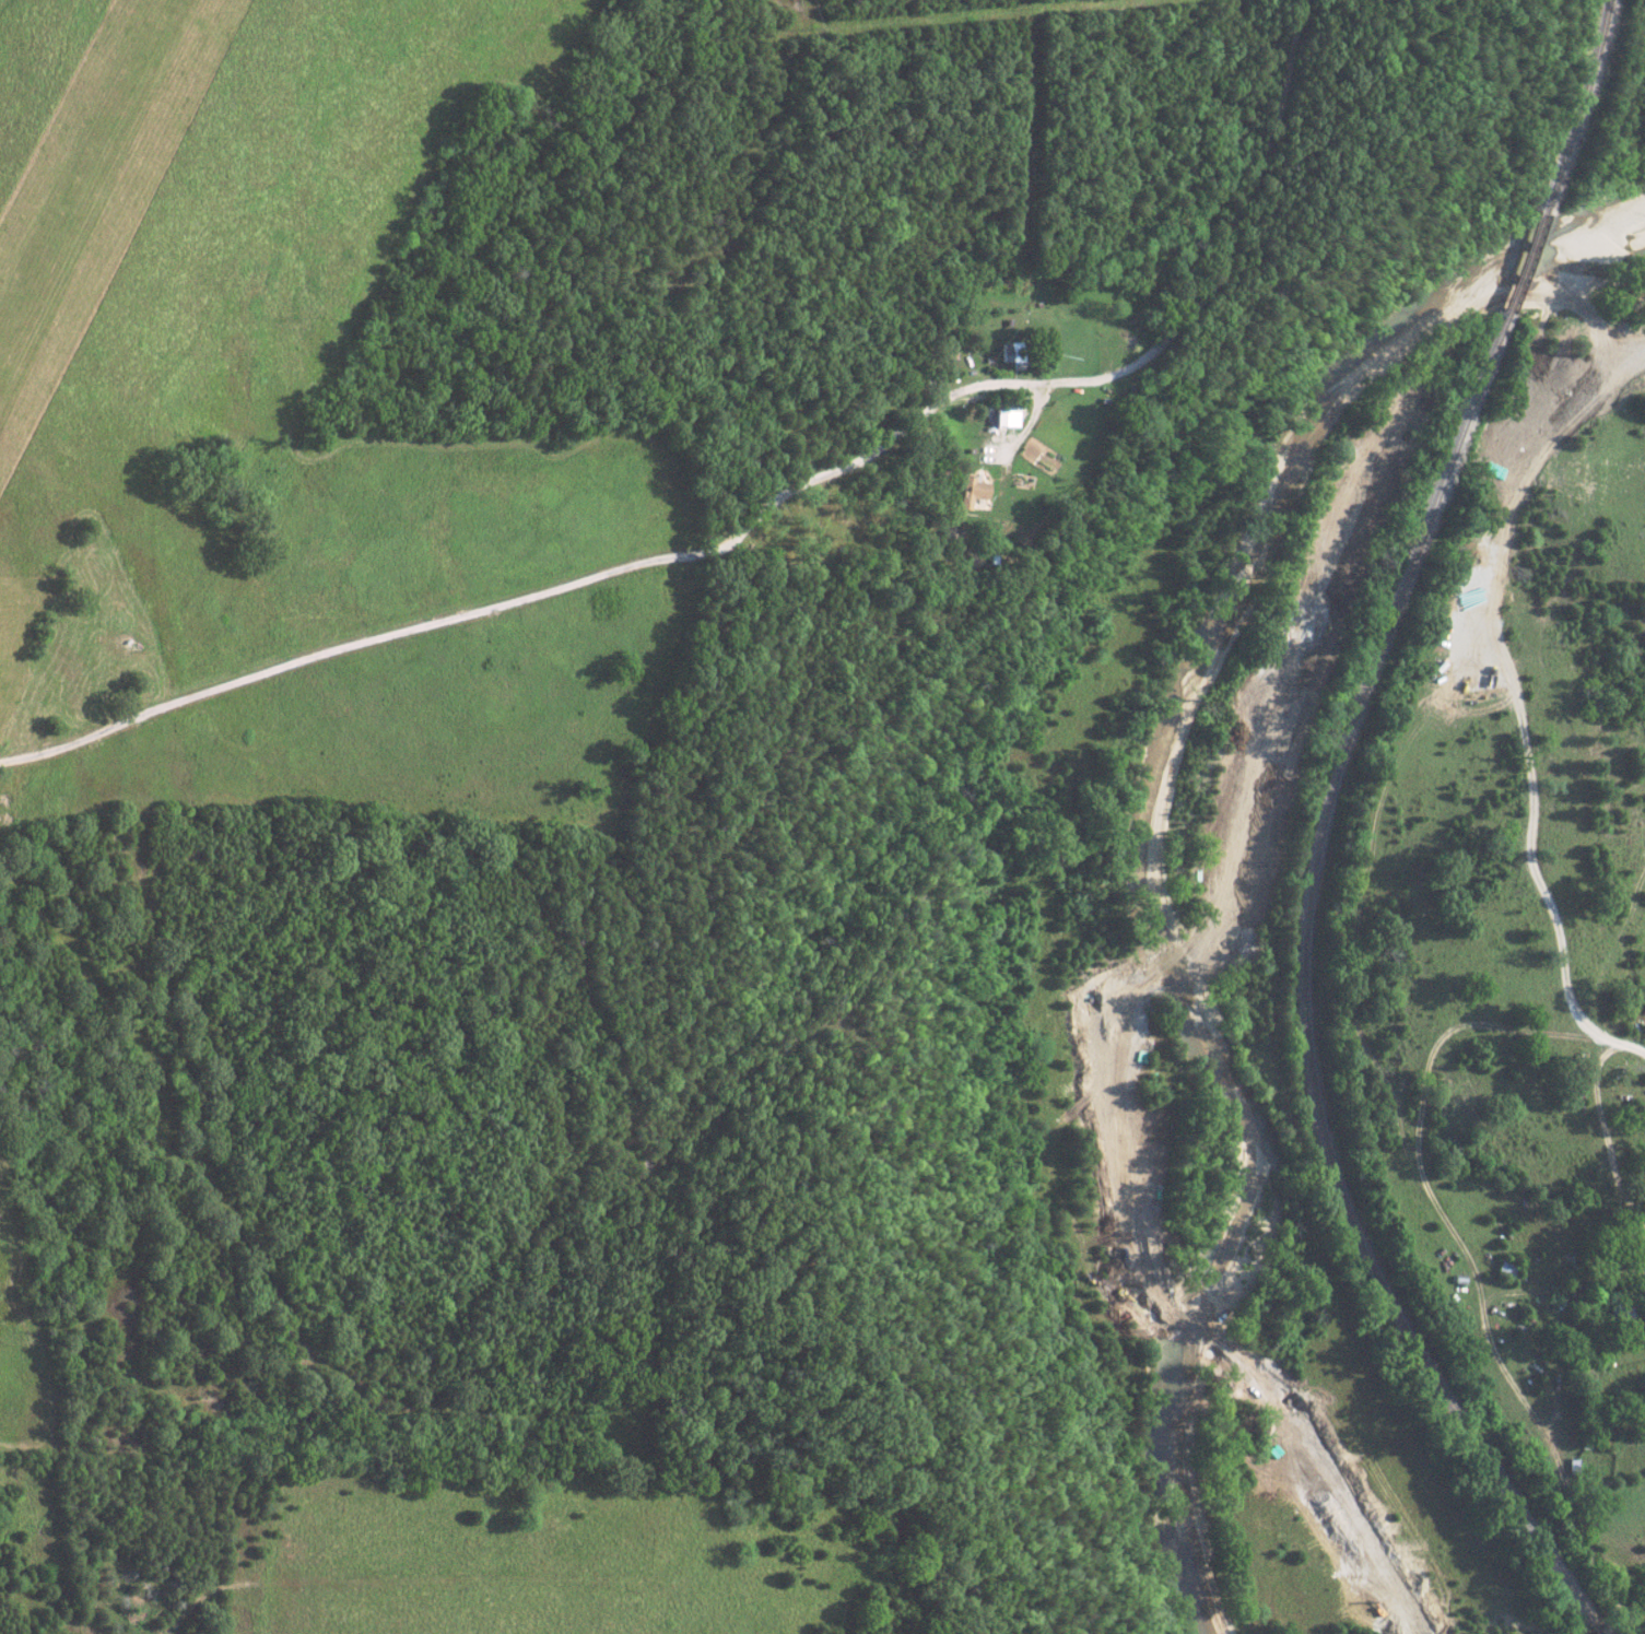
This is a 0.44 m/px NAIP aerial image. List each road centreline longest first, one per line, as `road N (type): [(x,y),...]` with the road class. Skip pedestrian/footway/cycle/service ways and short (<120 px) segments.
road 1 (residential): [(0,762),(62,749),(332,654),(650,563),(720,553),(787,497),(883,450),(966,390),(1010,385),(1041,397),(1043,410),(1026,440)]

